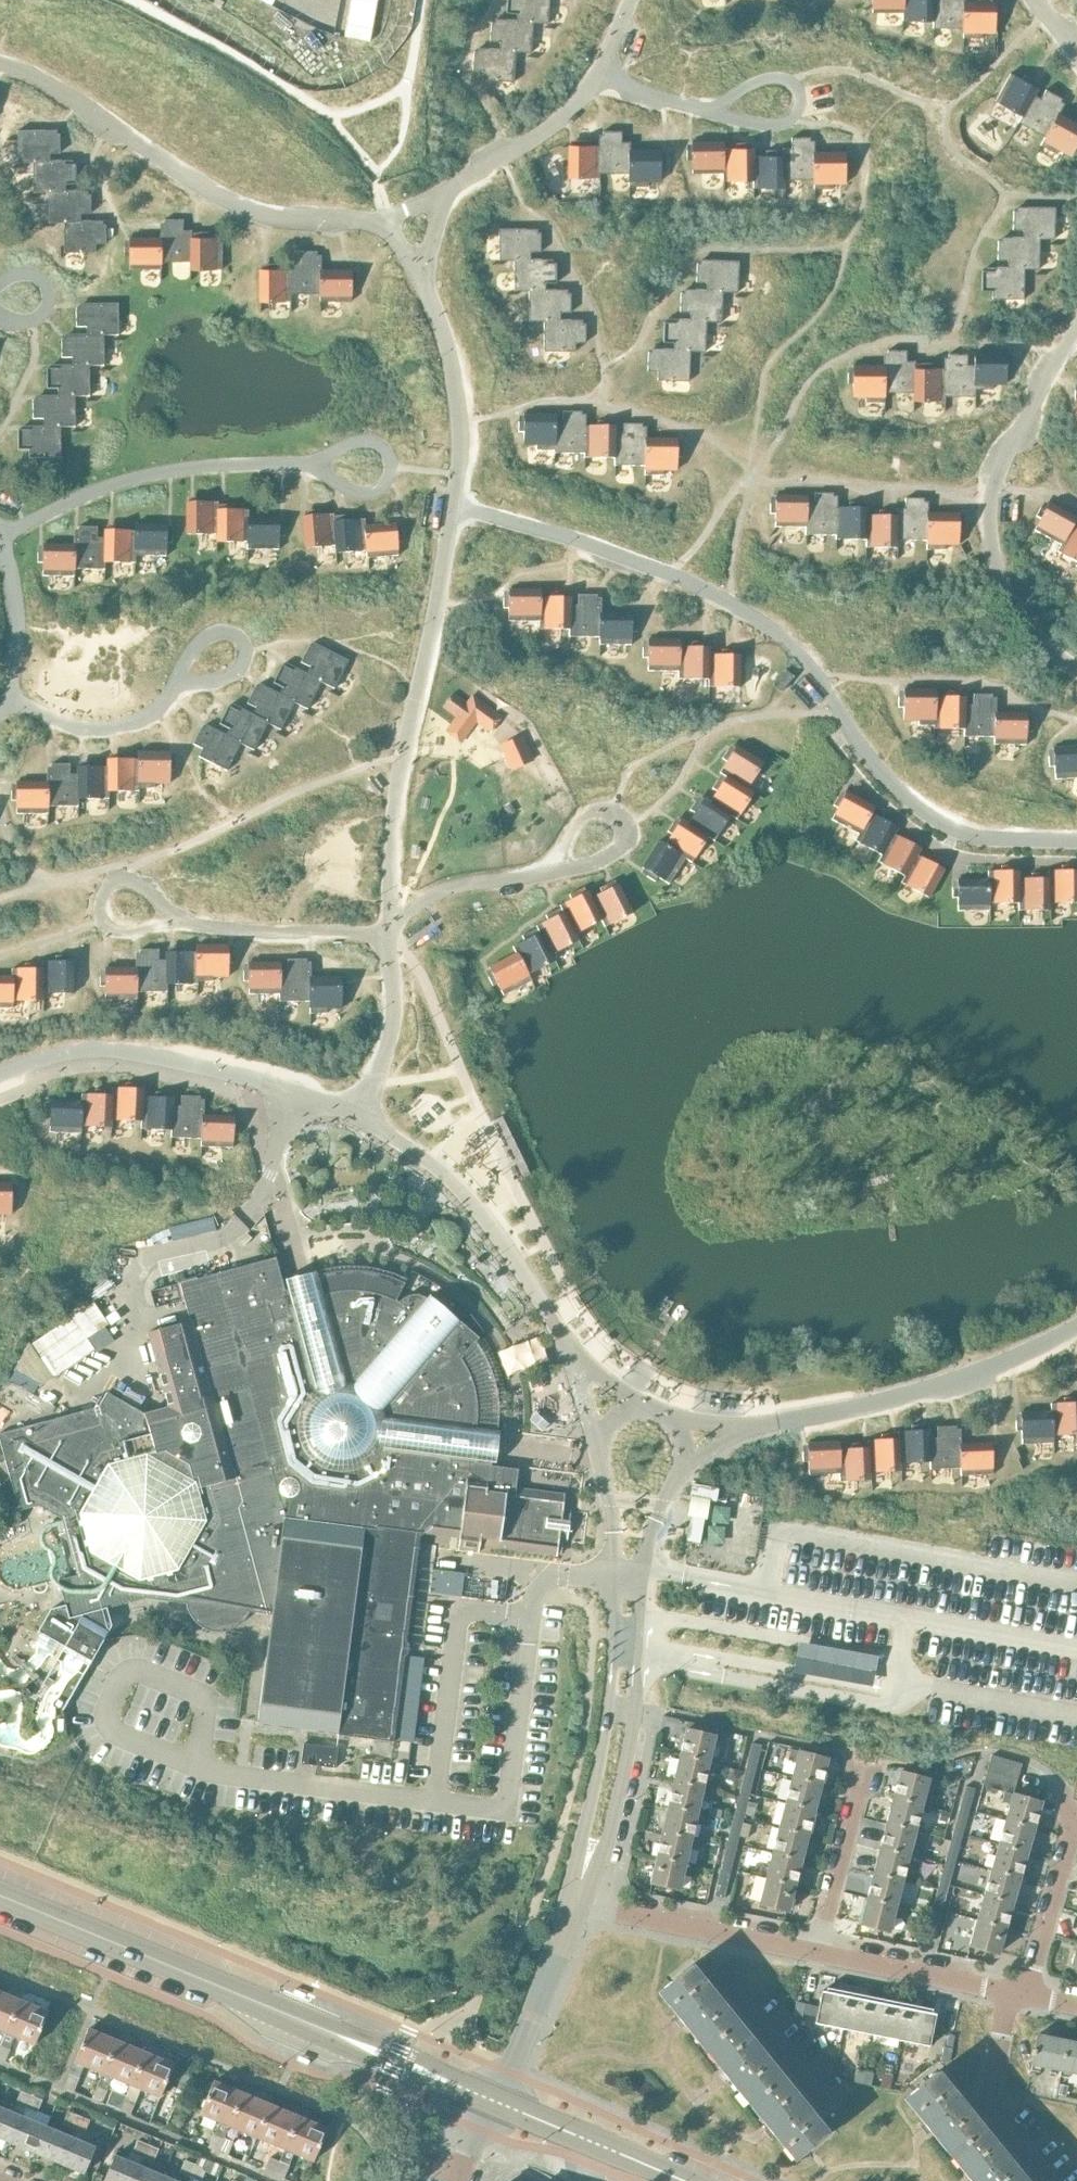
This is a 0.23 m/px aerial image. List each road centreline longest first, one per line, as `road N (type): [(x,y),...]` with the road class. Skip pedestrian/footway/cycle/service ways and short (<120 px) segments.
road 1 (secondary): [(494,2099),(0,1894)]
road 2 (residential): [(1058,2180),(992,2100),(1012,2003),(1028,1994)]
road 3 (residential): [(1028,1994),(815,1953)]
road 4 (residential): [(494,2099),(574,1898)]
road 5 (residential): [(825,2102),(744,1998),(757,1941)]
road 6 (residential): [(815,1953),(861,1769)]
road 7 (residential): [(757,1941),(574,1898)]
road 8 (residential): [(1028,1994),(1076,1816)]
road 9 (secondary): [(685,2180),(574,2133)]

